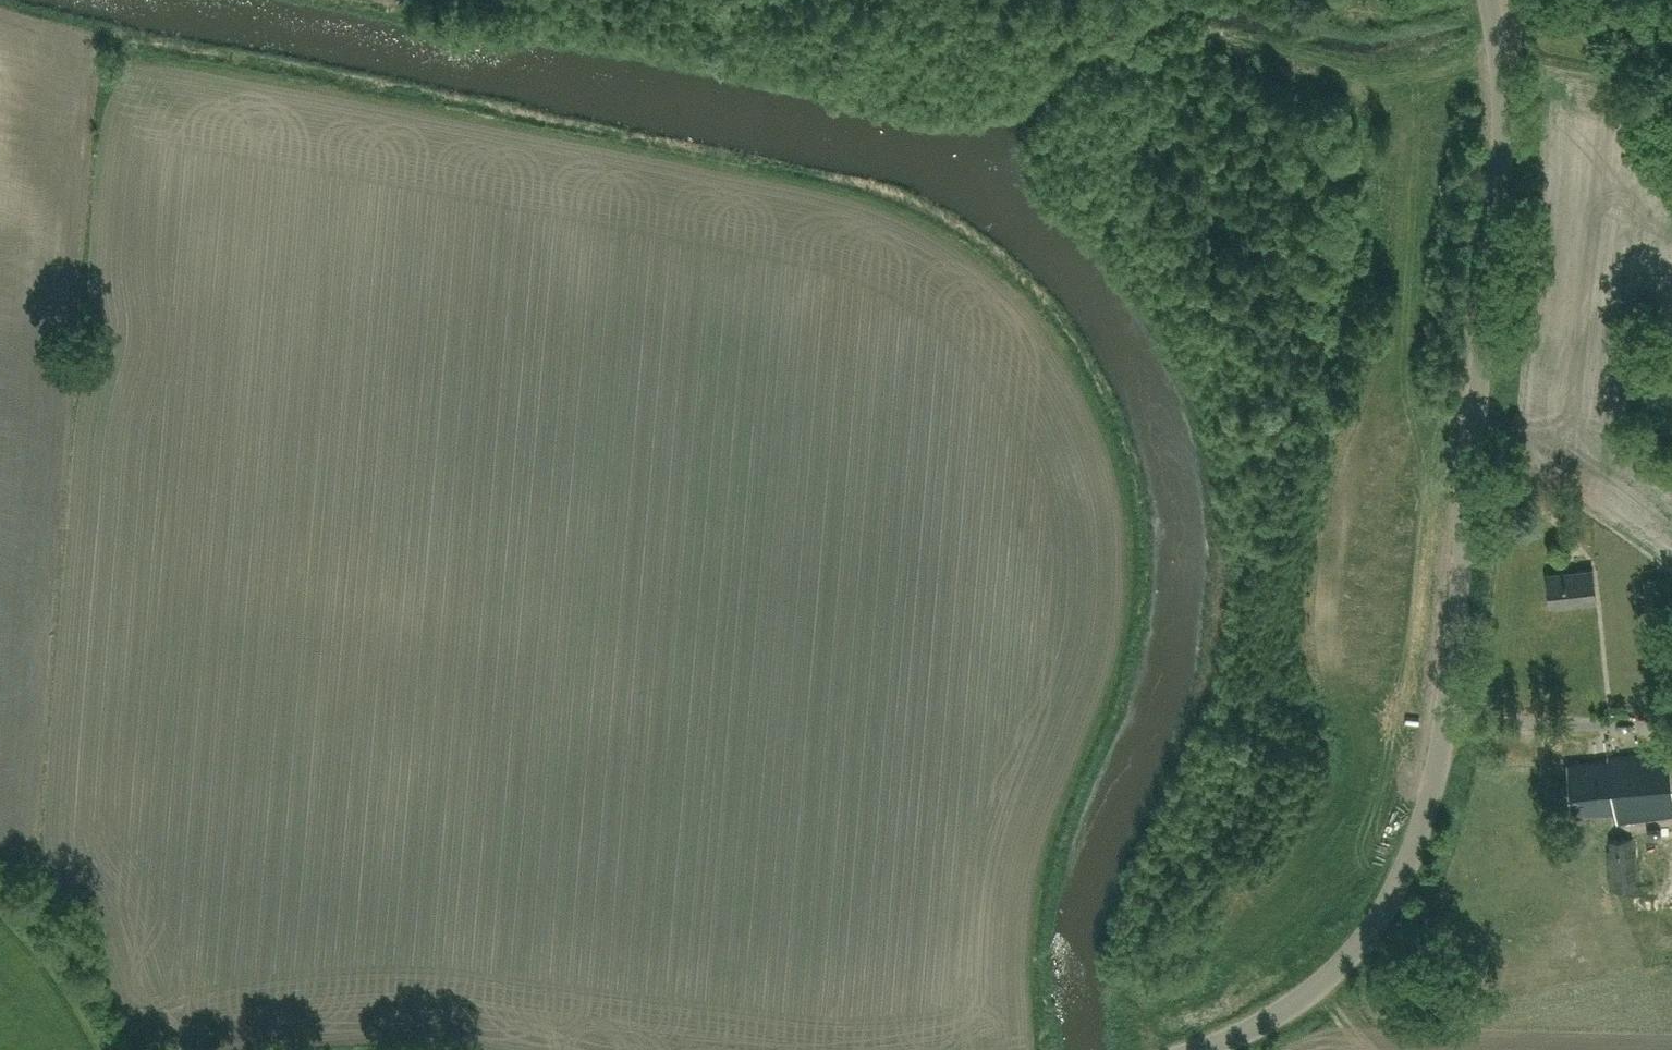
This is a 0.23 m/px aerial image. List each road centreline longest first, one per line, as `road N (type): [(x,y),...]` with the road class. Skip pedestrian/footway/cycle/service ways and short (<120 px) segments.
road 1 (tertiary): [(1191,1049),(1289,1008),(1330,979),(1403,888),(1434,799),(1508,167),(1490,0)]

